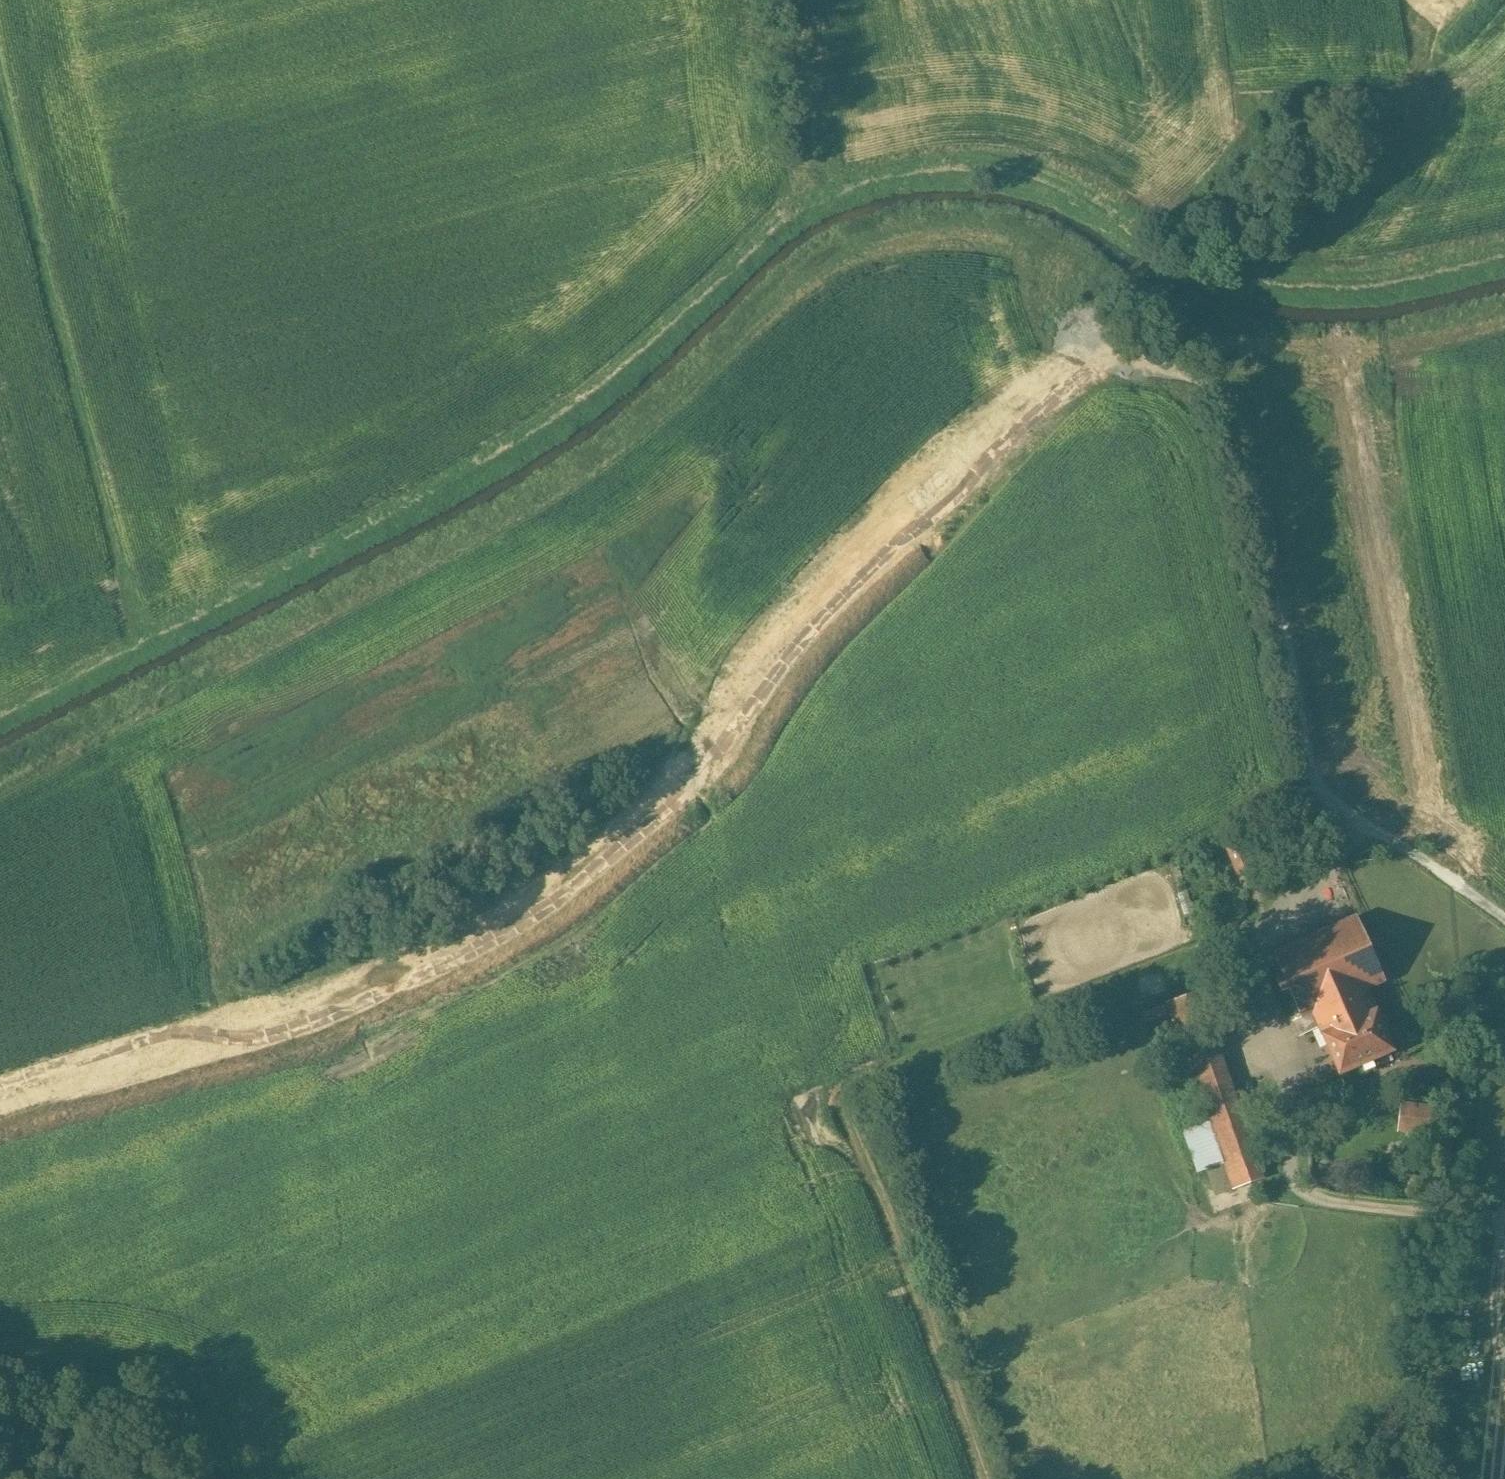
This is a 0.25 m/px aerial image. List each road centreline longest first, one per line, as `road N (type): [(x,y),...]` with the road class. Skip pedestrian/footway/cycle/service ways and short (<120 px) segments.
road 1 (track): [(1504,925),(1311,780),(1227,386)]
road 2 (track): [(1503,1217),(1308,1198),(1277,1084)]
road 3 (track): [(1504,1216),(1497,1312),(1504,1362)]

